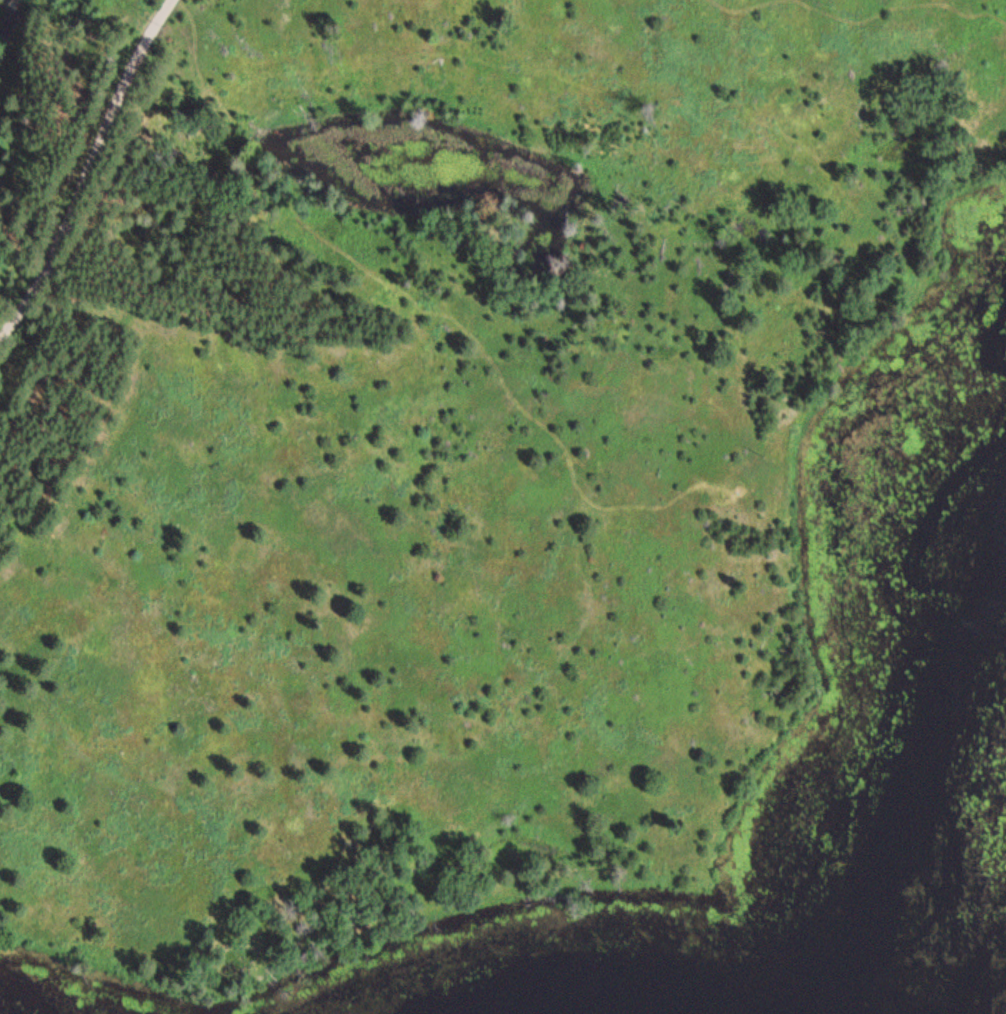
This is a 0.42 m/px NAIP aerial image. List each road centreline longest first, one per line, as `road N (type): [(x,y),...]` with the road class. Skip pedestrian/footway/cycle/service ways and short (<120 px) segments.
road 1 (residential): [(0,322),(43,274),(143,37),(170,0)]

